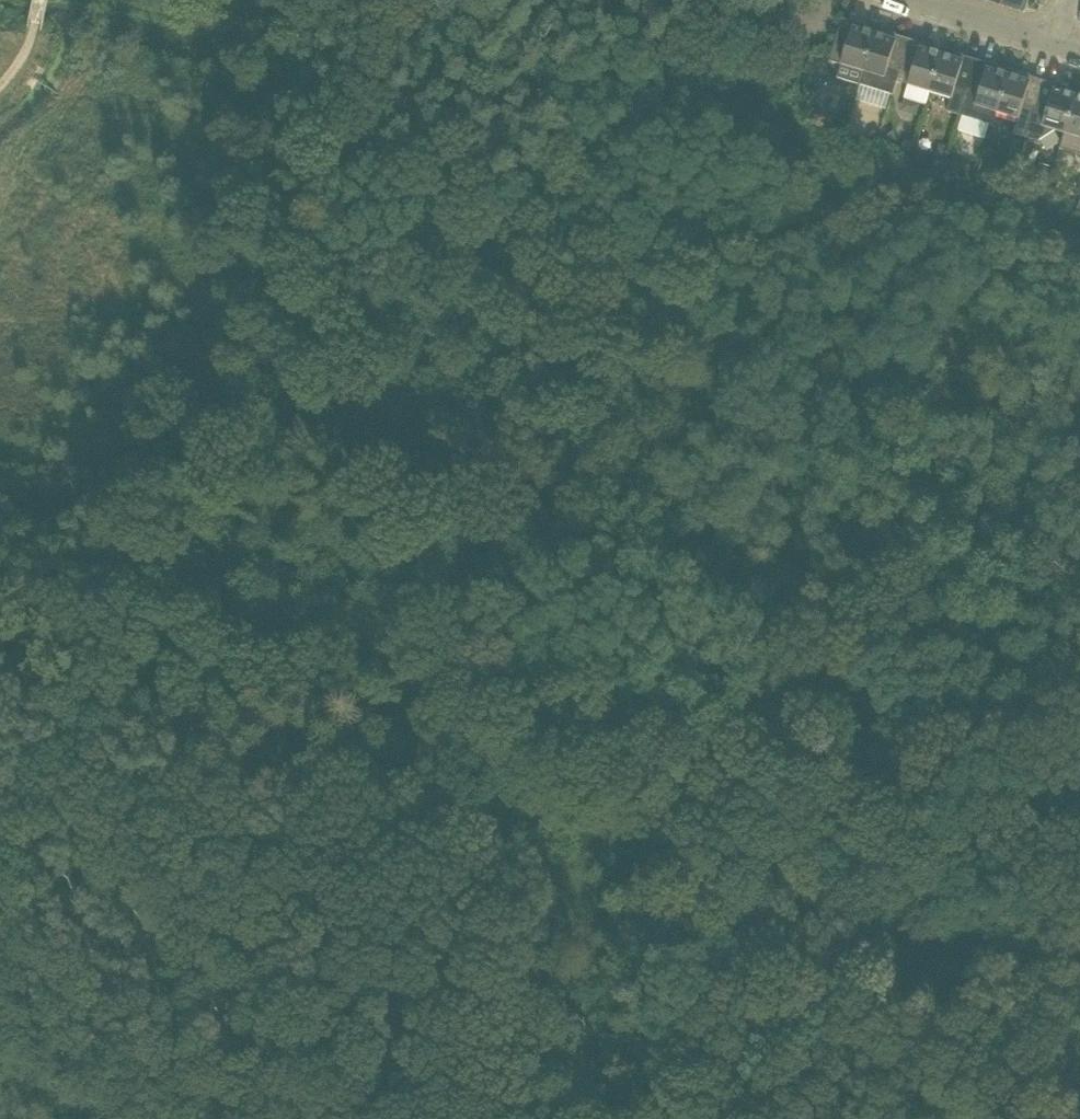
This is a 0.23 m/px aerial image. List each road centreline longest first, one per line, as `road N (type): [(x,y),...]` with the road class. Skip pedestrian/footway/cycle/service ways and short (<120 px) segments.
road 1 (track): [(436,667),(866,785),(1079,818)]
road 2 (track): [(334,1118),(410,815)]
road 3 (track): [(1079,887),(1015,1107)]
road 4 (track): [(410,815),(436,667)]
road 5 (residential): [(1056,42),(920,0)]

